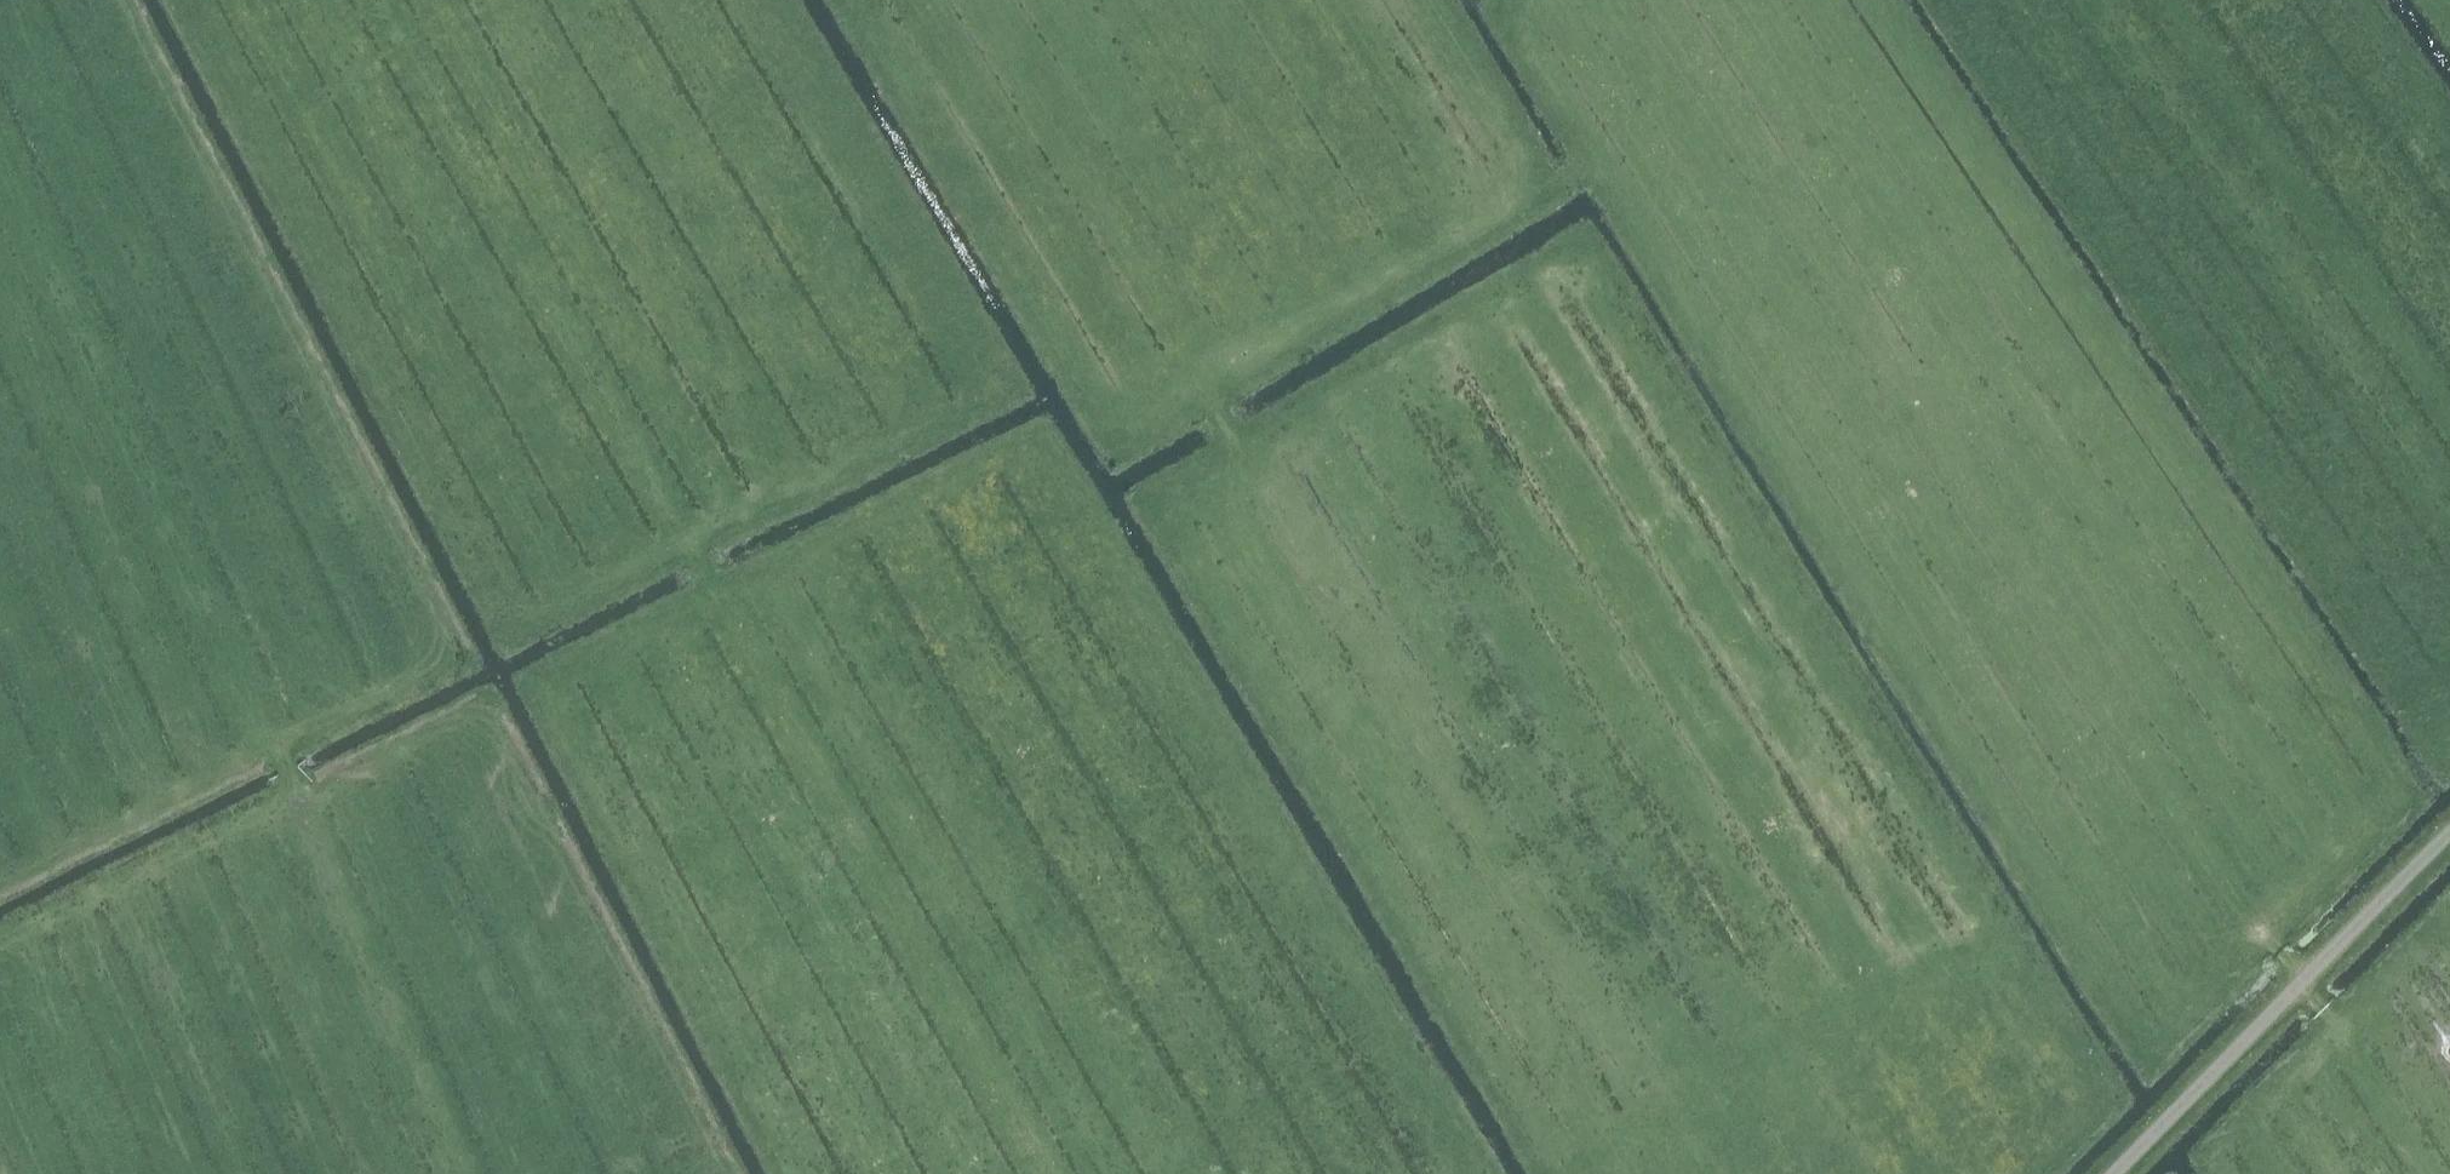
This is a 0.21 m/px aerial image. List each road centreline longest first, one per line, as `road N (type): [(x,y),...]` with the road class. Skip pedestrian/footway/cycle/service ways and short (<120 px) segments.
road 1 (unclassified): [(2113,1173),(2449,834)]

